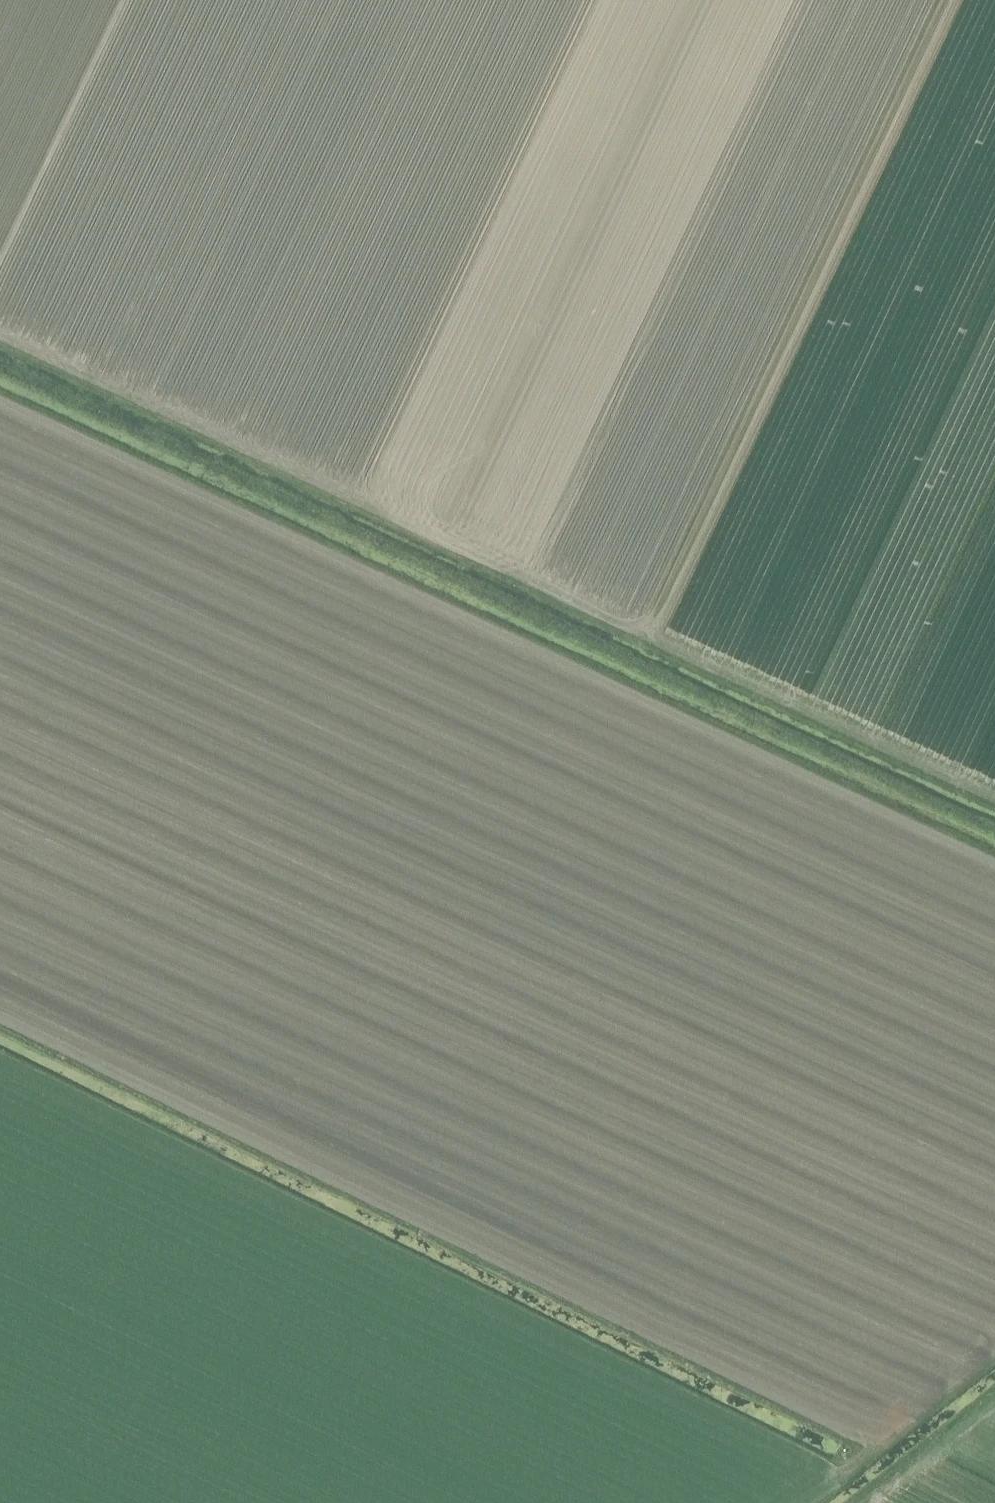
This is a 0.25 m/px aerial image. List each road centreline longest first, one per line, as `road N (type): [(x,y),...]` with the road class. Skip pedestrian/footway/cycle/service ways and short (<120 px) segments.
road 1 (track): [(0,1057),(830,1468),(786,1502)]

